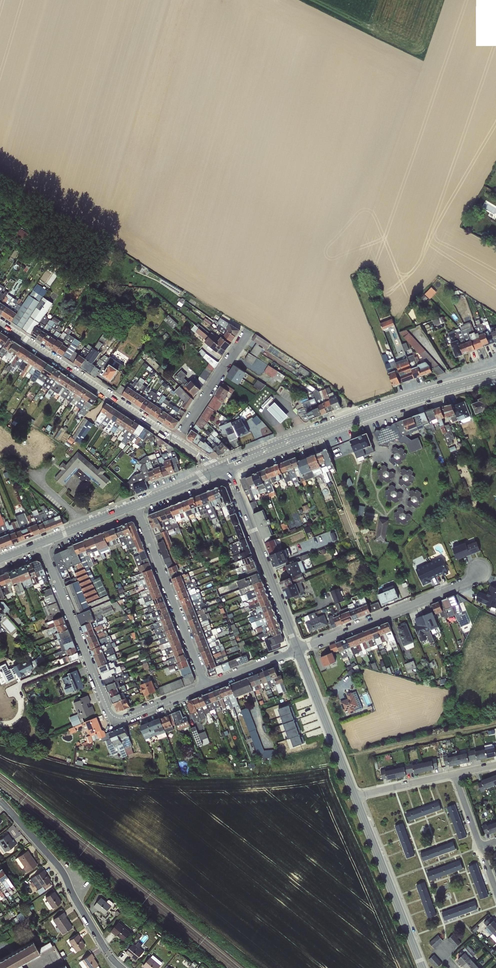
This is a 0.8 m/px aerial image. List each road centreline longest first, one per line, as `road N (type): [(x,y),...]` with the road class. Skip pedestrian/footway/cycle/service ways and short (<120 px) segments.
road 1 (secondary): [(221,469),(495,377)]
road 2 (residential): [(38,542),(115,716),(207,688)]
road 3 (residential): [(0,324),(177,441)]
road 4 (residential): [(0,800),(66,877),(120,967)]
road 5 (residential): [(298,649),(479,570)]
road 6 (residential): [(207,688),(137,504)]
road 7 (secondary): [(298,649),(221,469)]
road 8 (secondary): [(423,967),(353,797)]
road 9 (secondary): [(353,797),(298,649)]
road 10 (residential): [(249,330),(177,441)]
road 11 (track): [(495,725),(370,752)]

